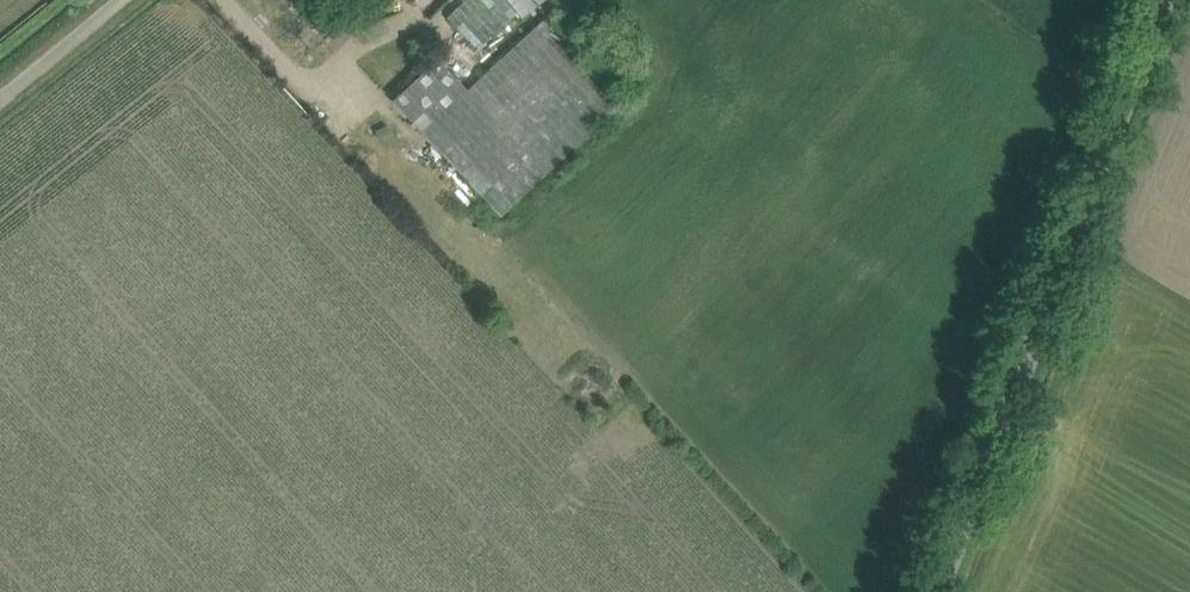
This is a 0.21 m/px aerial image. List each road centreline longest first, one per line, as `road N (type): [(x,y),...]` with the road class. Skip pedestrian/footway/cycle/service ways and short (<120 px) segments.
road 1 (tertiary): [(940,591),(1162,0)]
road 2 (unclassified): [(0,86),(108,0)]

